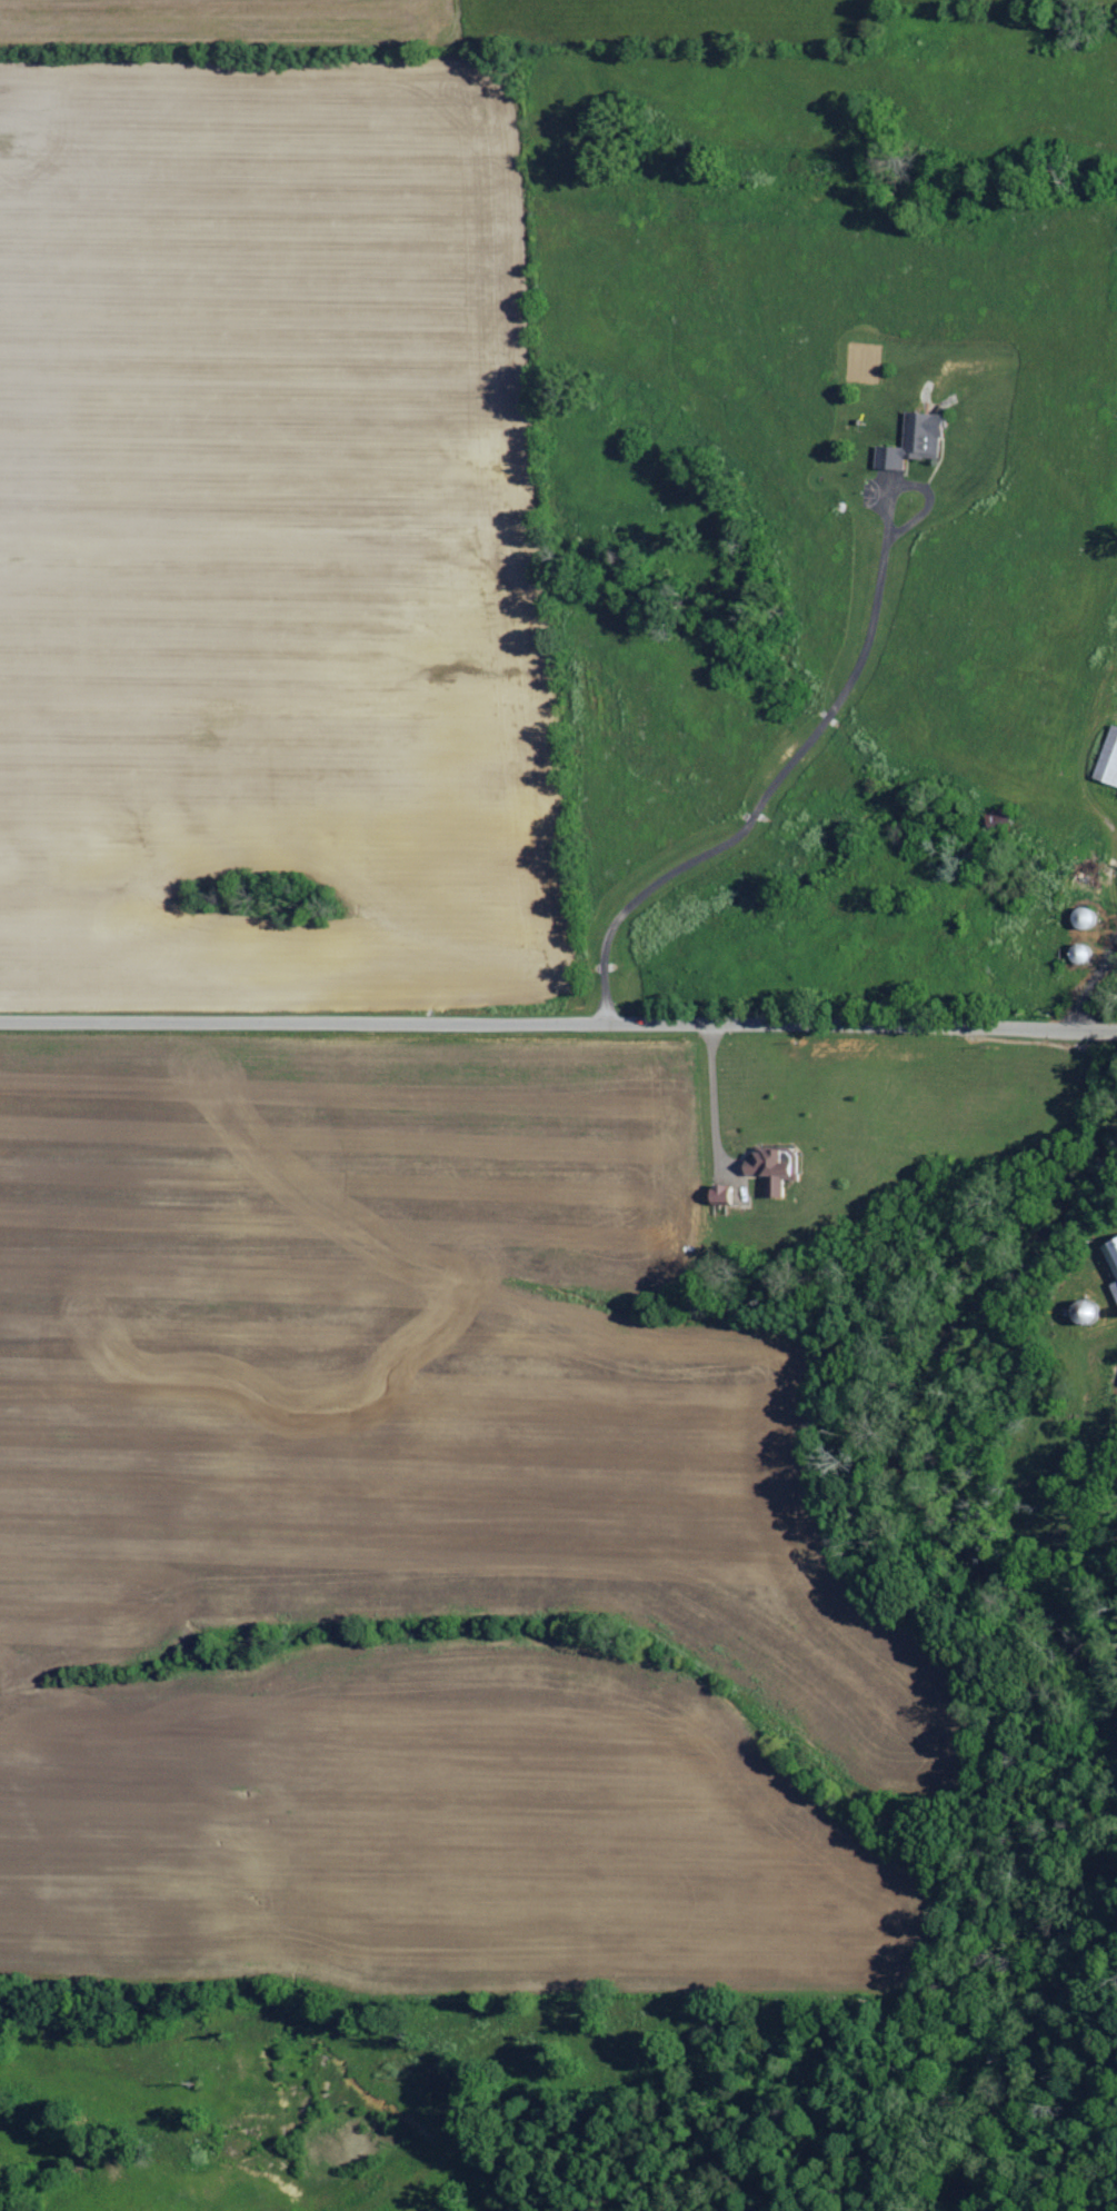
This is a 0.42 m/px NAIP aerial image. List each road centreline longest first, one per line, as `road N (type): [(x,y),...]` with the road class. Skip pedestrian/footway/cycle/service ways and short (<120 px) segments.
road 1 (residential): [(1116,1027),(0,1020)]

